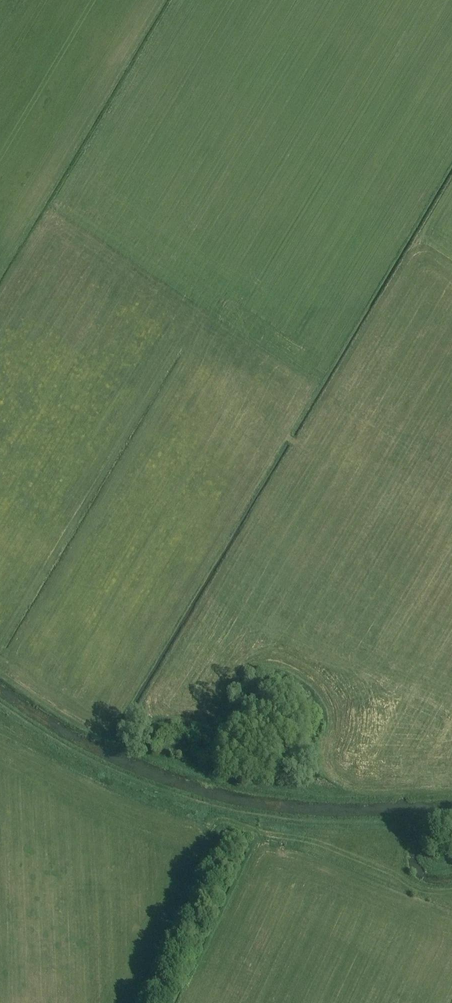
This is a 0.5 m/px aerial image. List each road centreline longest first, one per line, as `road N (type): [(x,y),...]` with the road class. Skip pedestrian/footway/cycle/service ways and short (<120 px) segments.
road 1 (track): [(0,670),(124,748),(215,780),(325,798),(451,799)]
road 2 (track): [(451,821),(266,816),(210,804),(99,761),(0,705)]

